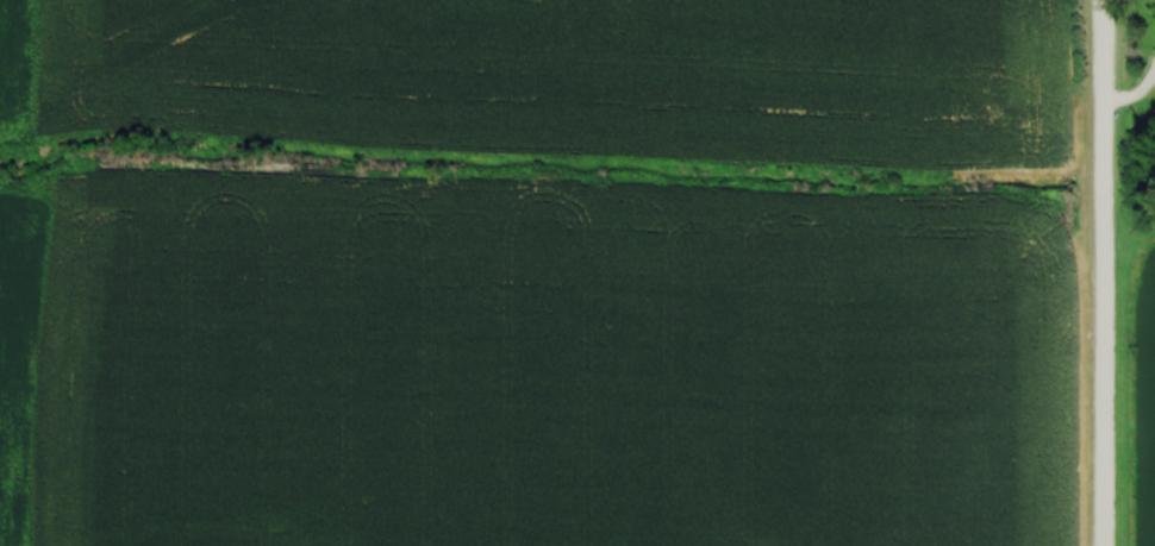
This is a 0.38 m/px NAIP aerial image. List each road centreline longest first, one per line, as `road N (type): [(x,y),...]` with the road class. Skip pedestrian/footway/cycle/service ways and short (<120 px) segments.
road 1 (tertiary): [(1101,545),(1103,0)]

